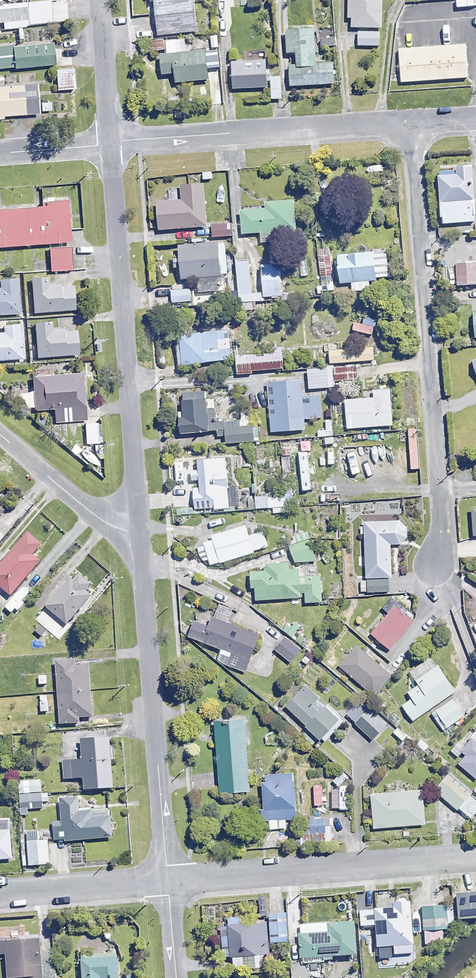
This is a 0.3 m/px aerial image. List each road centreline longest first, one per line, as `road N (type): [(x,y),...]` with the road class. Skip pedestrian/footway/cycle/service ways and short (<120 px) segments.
road 1 (residential): [(409,124),(437,495),(430,567)]
road 2 (residential): [(107,144),(139,531)]
road 3 (residential): [(139,531),(166,881)]
road 4 (residential): [(166,881),(475,859)]
road 5 (residential): [(107,144),(409,124)]
road 6 (residential): [(0,437),(100,520),(139,531)]
road 7 (residential): [(0,895),(166,881)]
road 8 (residential): [(97,0),(107,144)]

